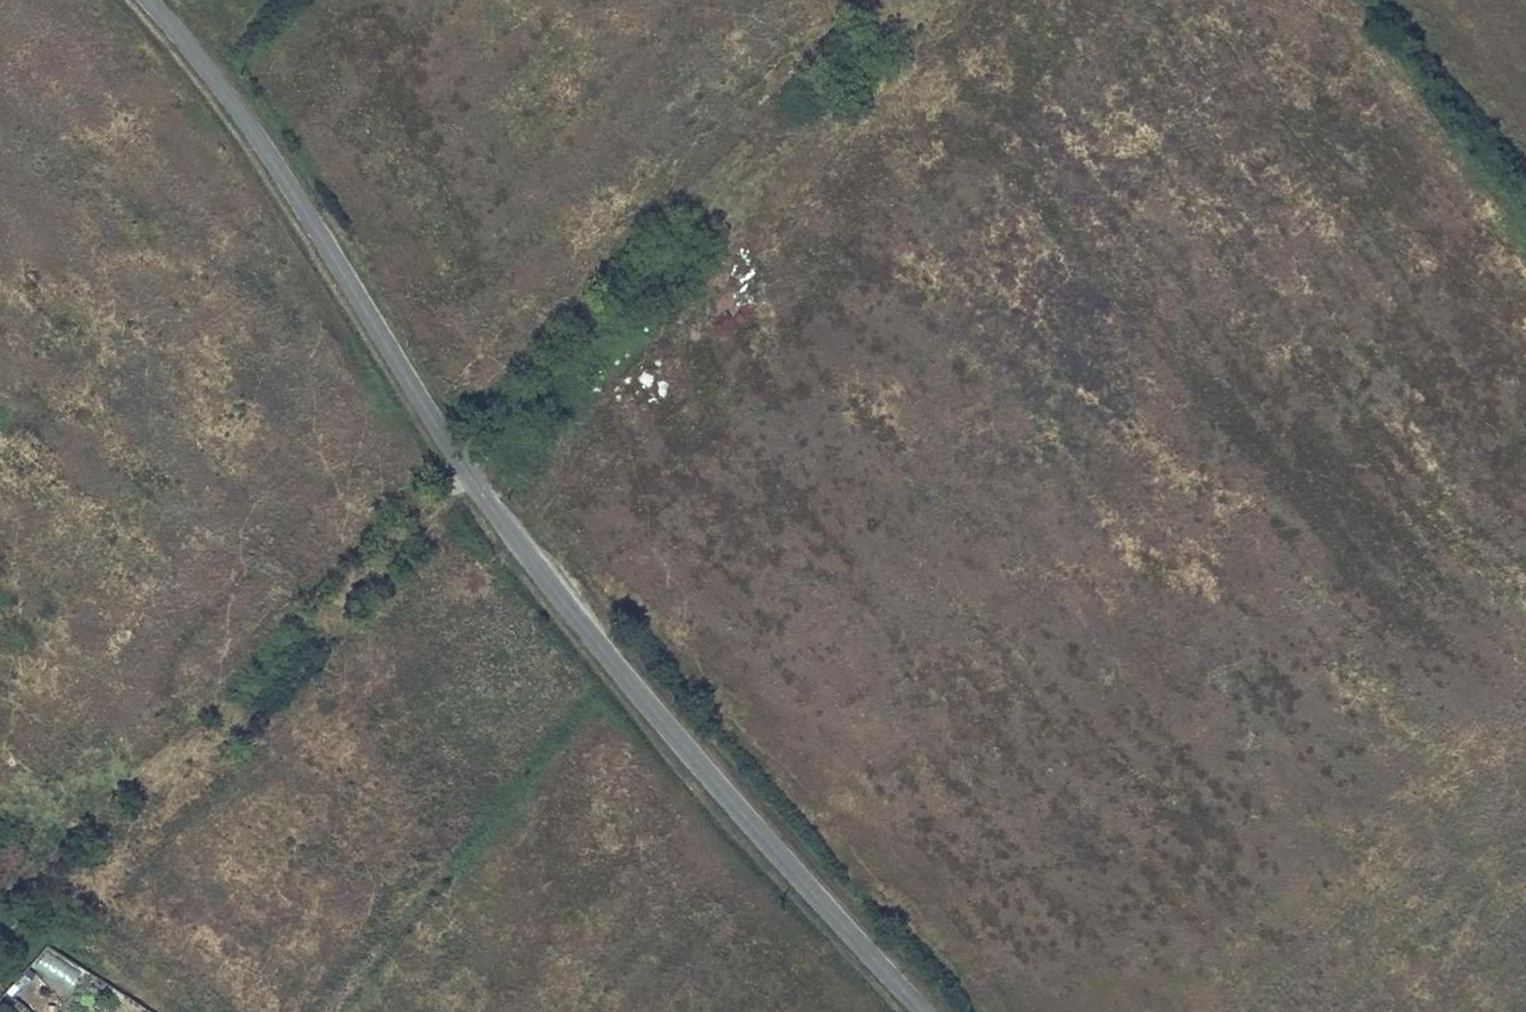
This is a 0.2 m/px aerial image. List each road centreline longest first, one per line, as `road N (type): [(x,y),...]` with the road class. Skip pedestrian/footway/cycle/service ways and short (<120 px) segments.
road 1 (unclassified): [(149,0),(262,145),(470,477),(768,845),(926,1011)]

